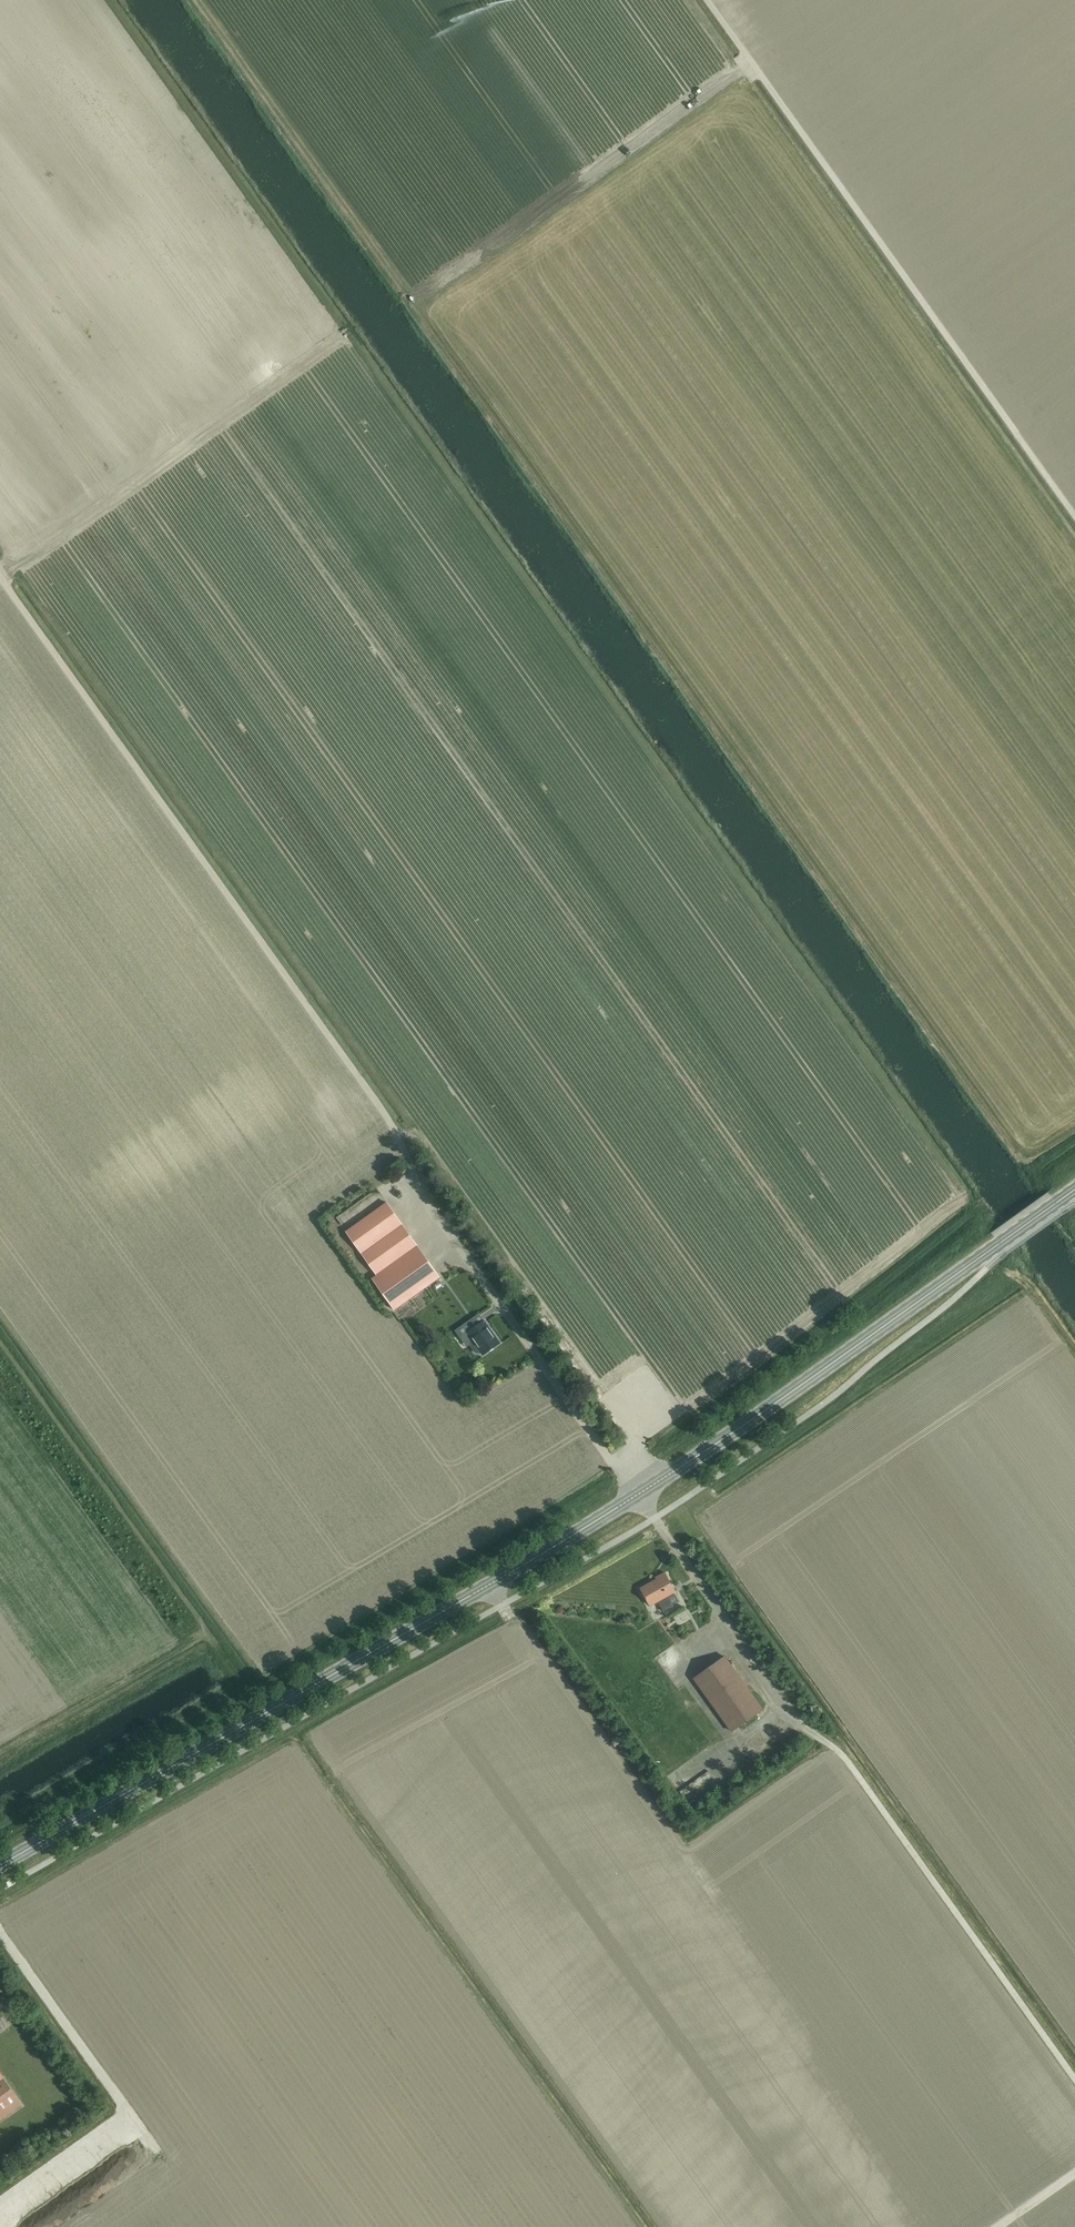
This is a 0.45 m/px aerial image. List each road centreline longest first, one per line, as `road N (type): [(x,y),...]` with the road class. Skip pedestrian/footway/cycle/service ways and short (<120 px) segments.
road 1 (secondary): [(0,1868),(697,1457),(1074,1190)]

